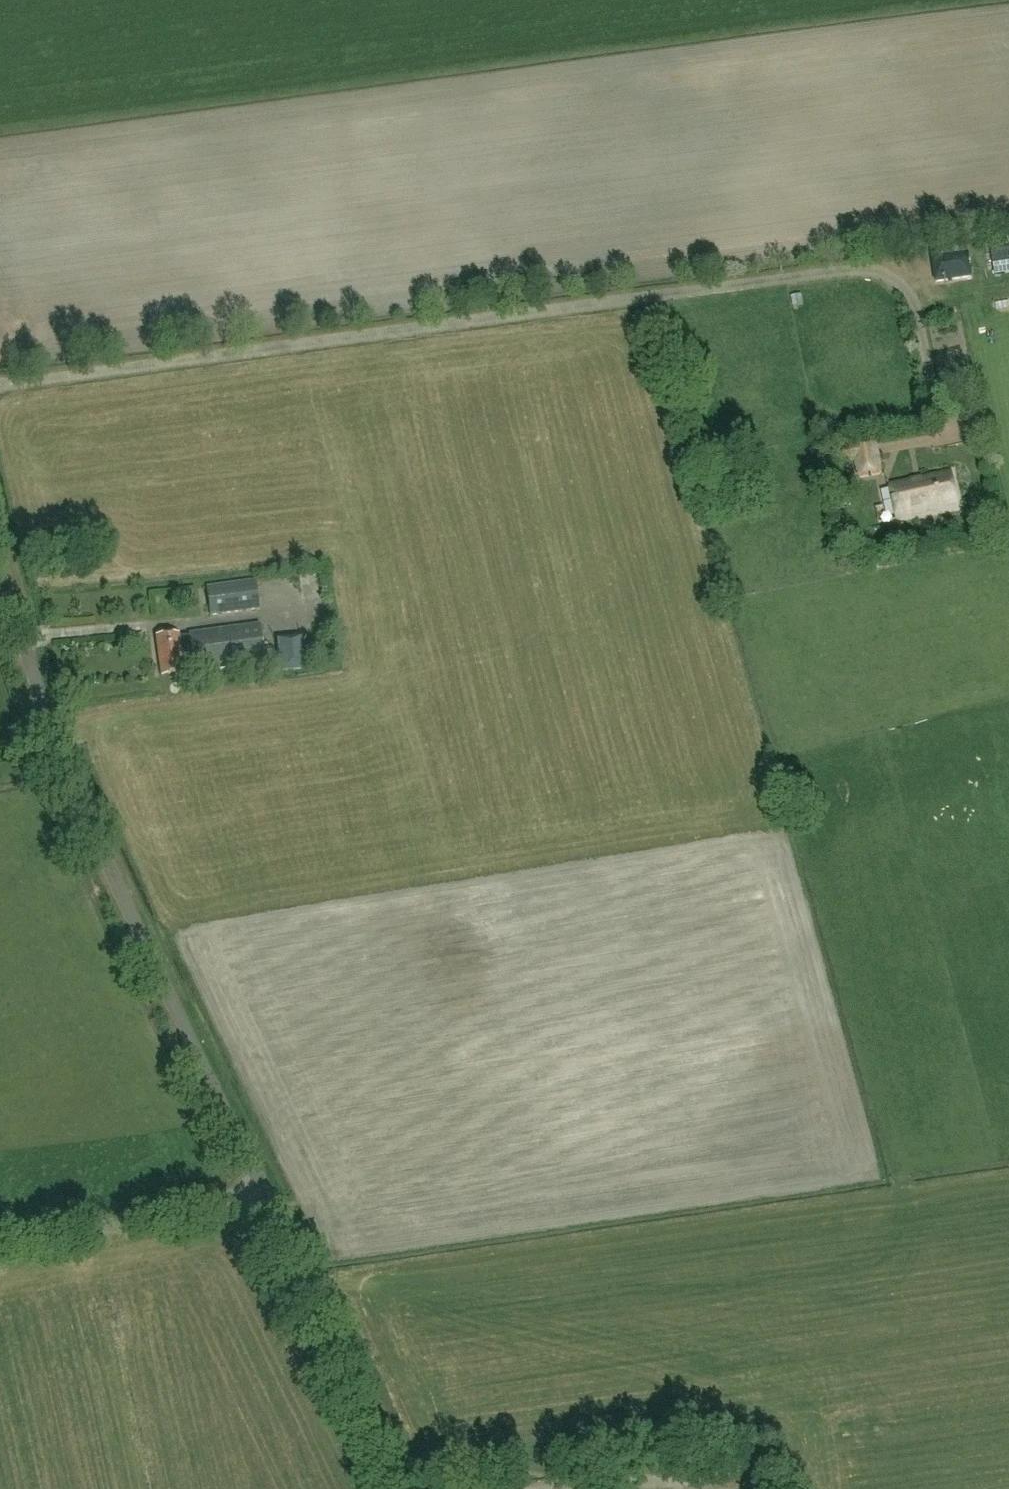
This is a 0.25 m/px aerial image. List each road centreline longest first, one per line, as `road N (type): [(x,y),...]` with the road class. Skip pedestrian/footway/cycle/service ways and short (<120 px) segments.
road 1 (unclassified): [(406,1488),(82,814),(0,579)]

